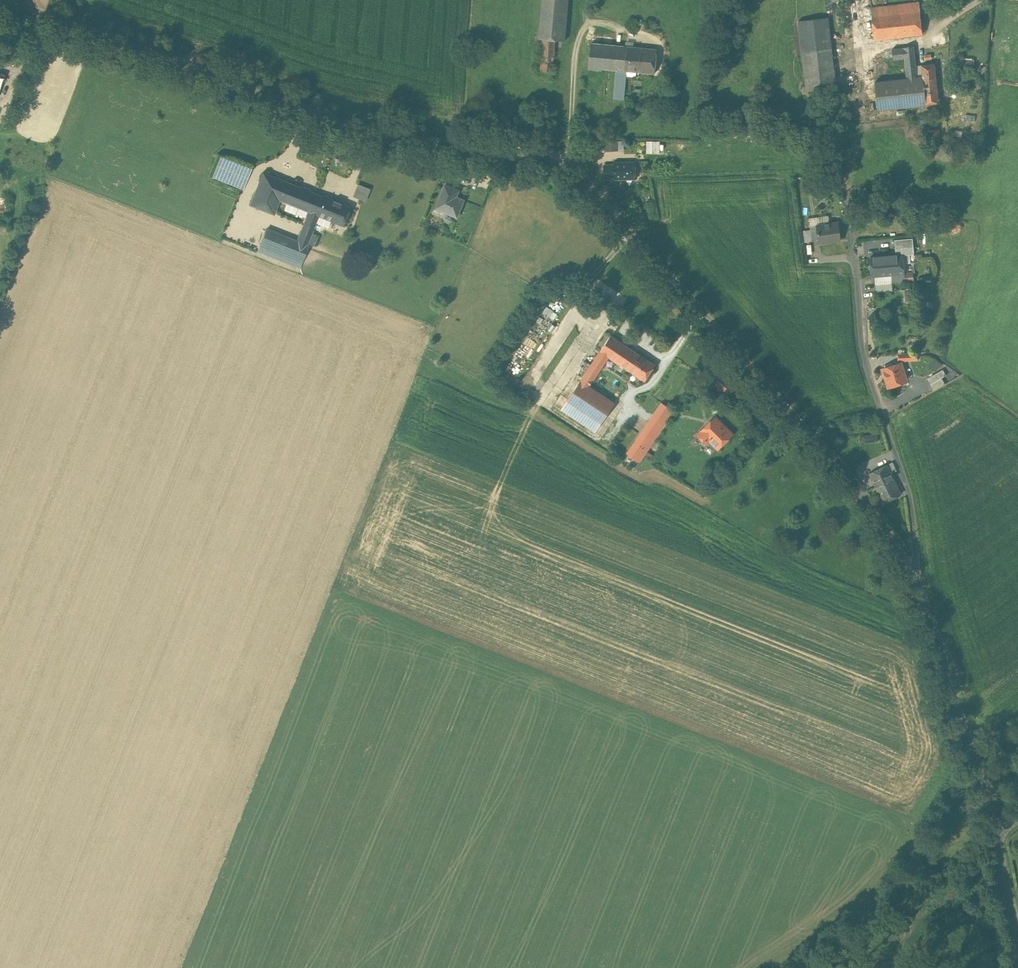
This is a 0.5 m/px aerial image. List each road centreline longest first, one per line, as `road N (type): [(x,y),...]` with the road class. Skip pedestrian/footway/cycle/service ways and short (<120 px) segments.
road 1 (unclassified): [(997,832),(925,606),(896,543),(845,470),(584,177),(538,155),(346,125),(13,0)]

